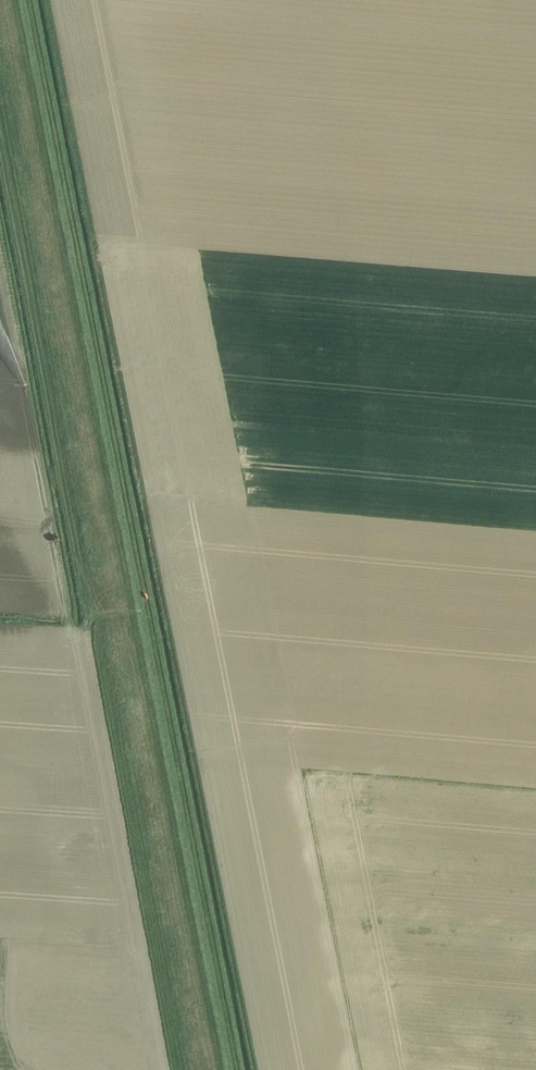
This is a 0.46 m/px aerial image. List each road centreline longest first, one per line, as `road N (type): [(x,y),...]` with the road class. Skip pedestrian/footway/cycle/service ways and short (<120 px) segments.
road 1 (track): [(28,0),(238,1069)]
road 2 (track): [(167,1069),(0,167)]

